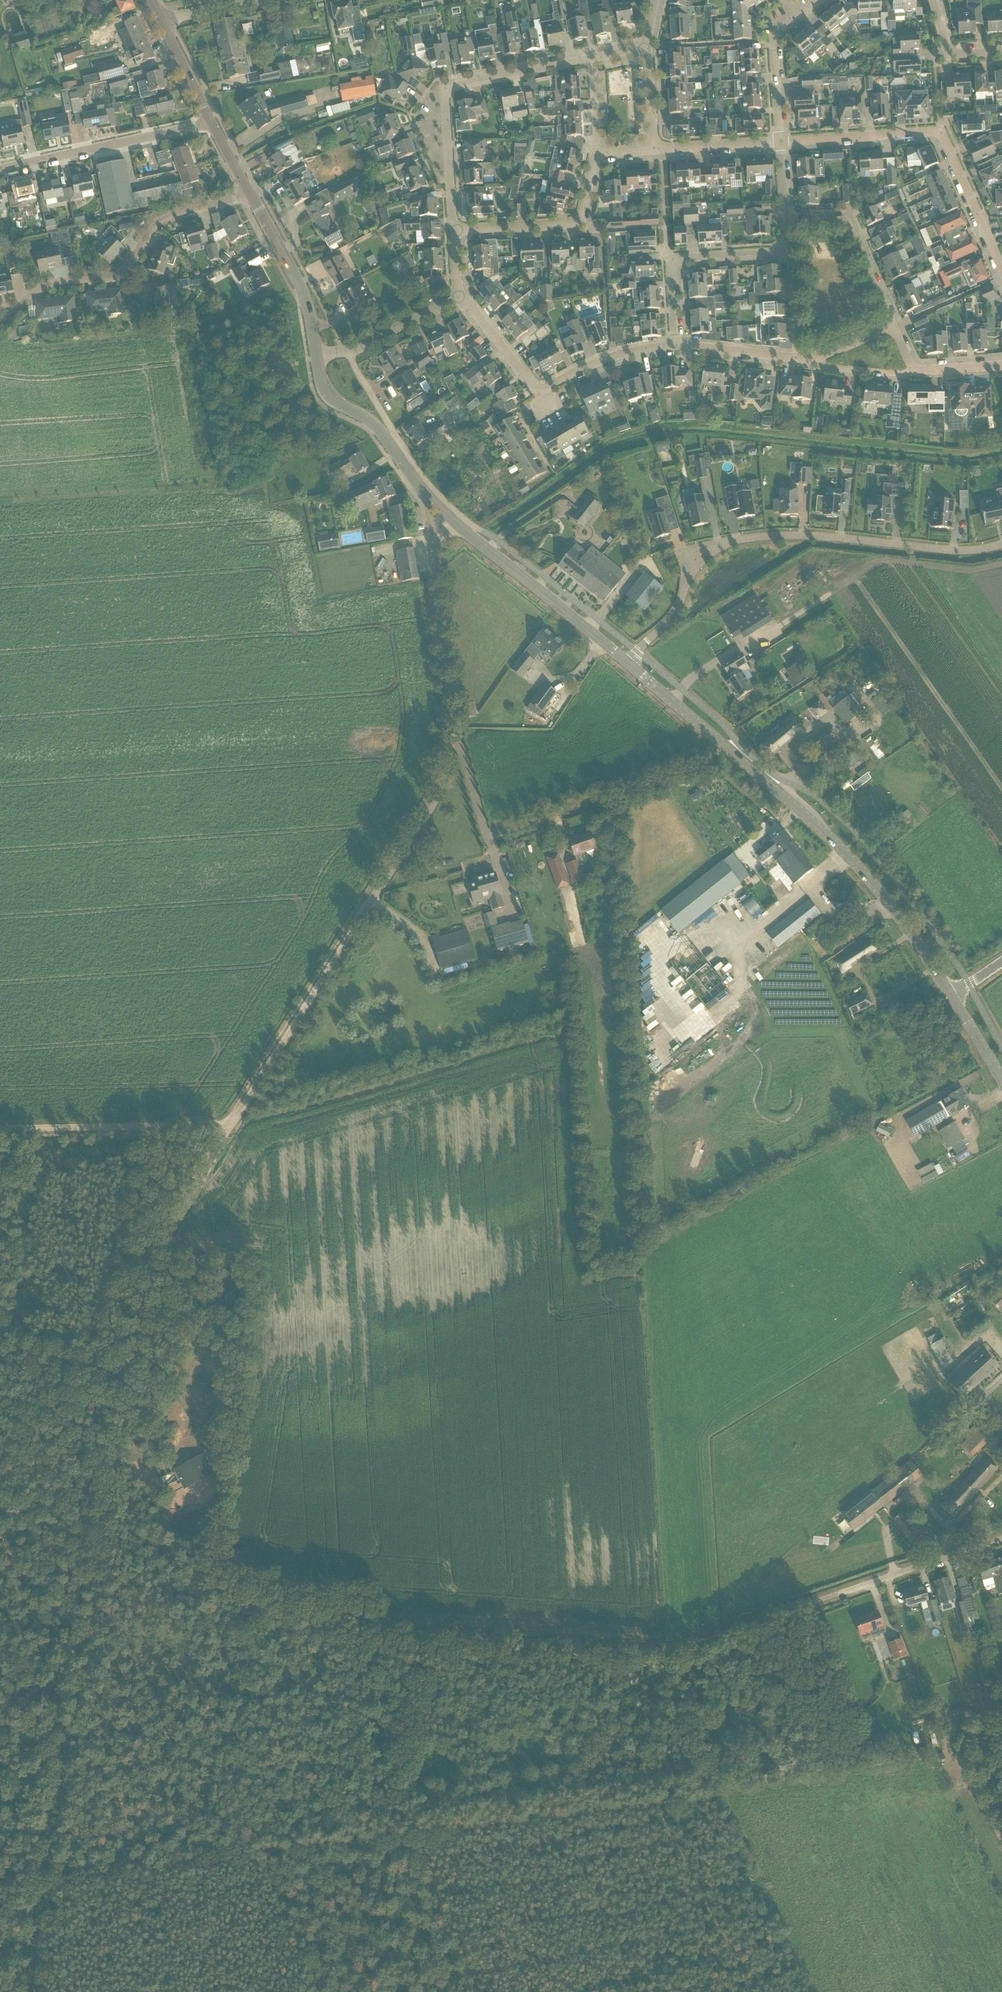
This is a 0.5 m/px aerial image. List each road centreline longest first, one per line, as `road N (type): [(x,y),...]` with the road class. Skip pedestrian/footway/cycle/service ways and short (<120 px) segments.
road 1 (unclassified): [(163,1235),(433,789),(450,719),(432,550),(449,520)]
road 2 (track): [(91,1614),(635,1658)]
road 3 (tertiary): [(949,996),(854,861),(626,663)]
road 4 (residential): [(626,663),(672,621),(695,572),(736,541),(796,534),(984,551),(1001,543)]
road 5 (track): [(163,1235),(96,1553),(91,1614)]
road 6 (track): [(91,1614),(29,1991)]
road 7 (residential): [(1001,270),(939,134),(780,141)]
road 8 (residential): [(249,192),(169,215),(122,273),(49,285),(0,324)]
road 9 (residential): [(454,230),(445,90),(591,58)]
road 10 (residential): [(674,347),(607,359),(538,392),(459,295)]
road 11 (track): [(229,1123),(0,1127)]
road 12 (tertiary): [(449,520),(626,663)]
road 13 (tertiary): [(316,358),(330,398),(380,431),(449,520)]
road 14 (residential): [(0,170),(209,120)]
road 15 (track): [(635,1658),(832,1598)]
road 16 (residential): [(454,230),(573,222),(582,215),(596,151)]
road 17 (tertiary): [(316,358),(303,293),(249,192)]
road 18 (unclassified): [(832,1598),(1001,1542)]
road 19 (track): [(671,1839),(749,1991)]
road 20 (residential): [(890,322),(844,223),(786,225)]
road 21 (residential): [(780,141),(775,38),(818,0)]
road 22 (track): [(635,1658),(715,1782)]
road 23 (track): [(647,48),(774,42)]
road 24 (residential): [(655,147),(780,141)]
road 25 (residential): [(349,353),(459,295)]
road 26 (residential): [(795,356),(674,347)]

